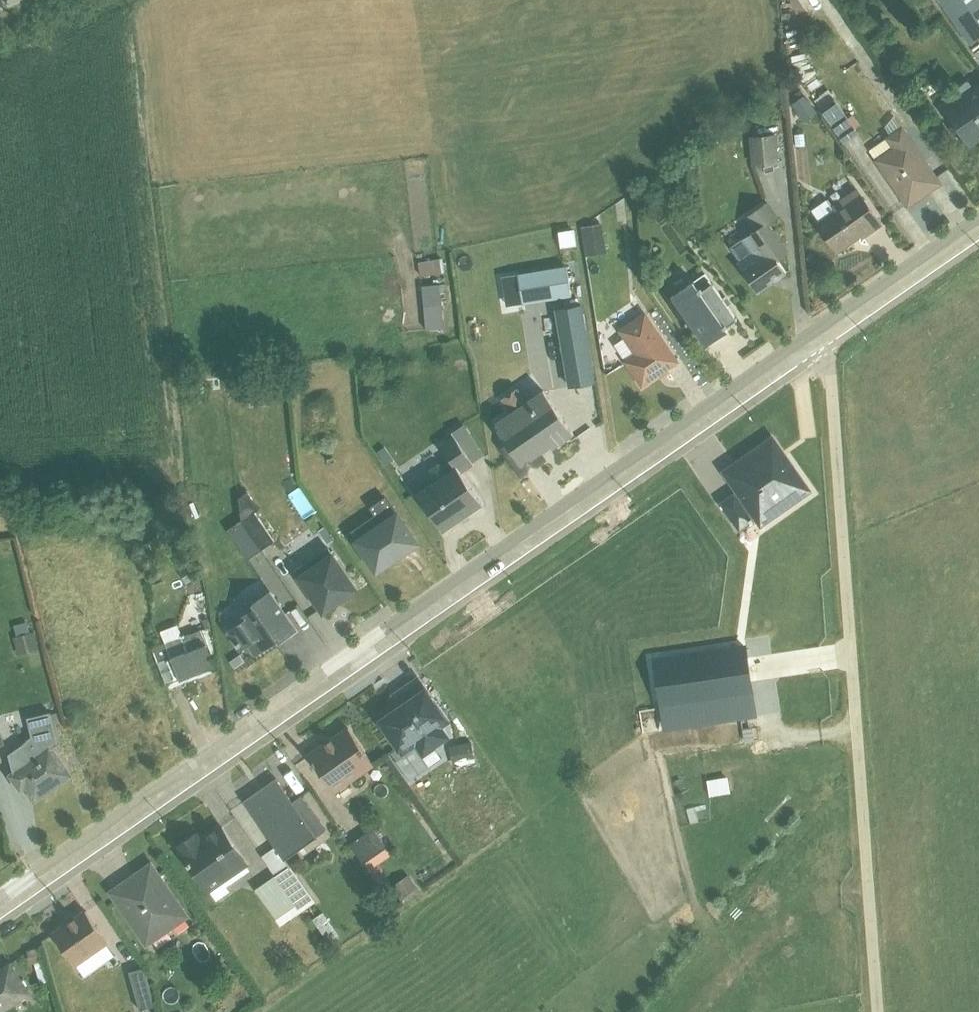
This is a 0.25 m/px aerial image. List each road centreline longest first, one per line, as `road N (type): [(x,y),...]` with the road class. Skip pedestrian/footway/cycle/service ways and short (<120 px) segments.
road 1 (tertiary): [(0,904),(812,340)]
road 2 (unclassified): [(879,1011),(831,368),(812,340)]
road 3 (tertiary): [(812,340),(978,224)]

